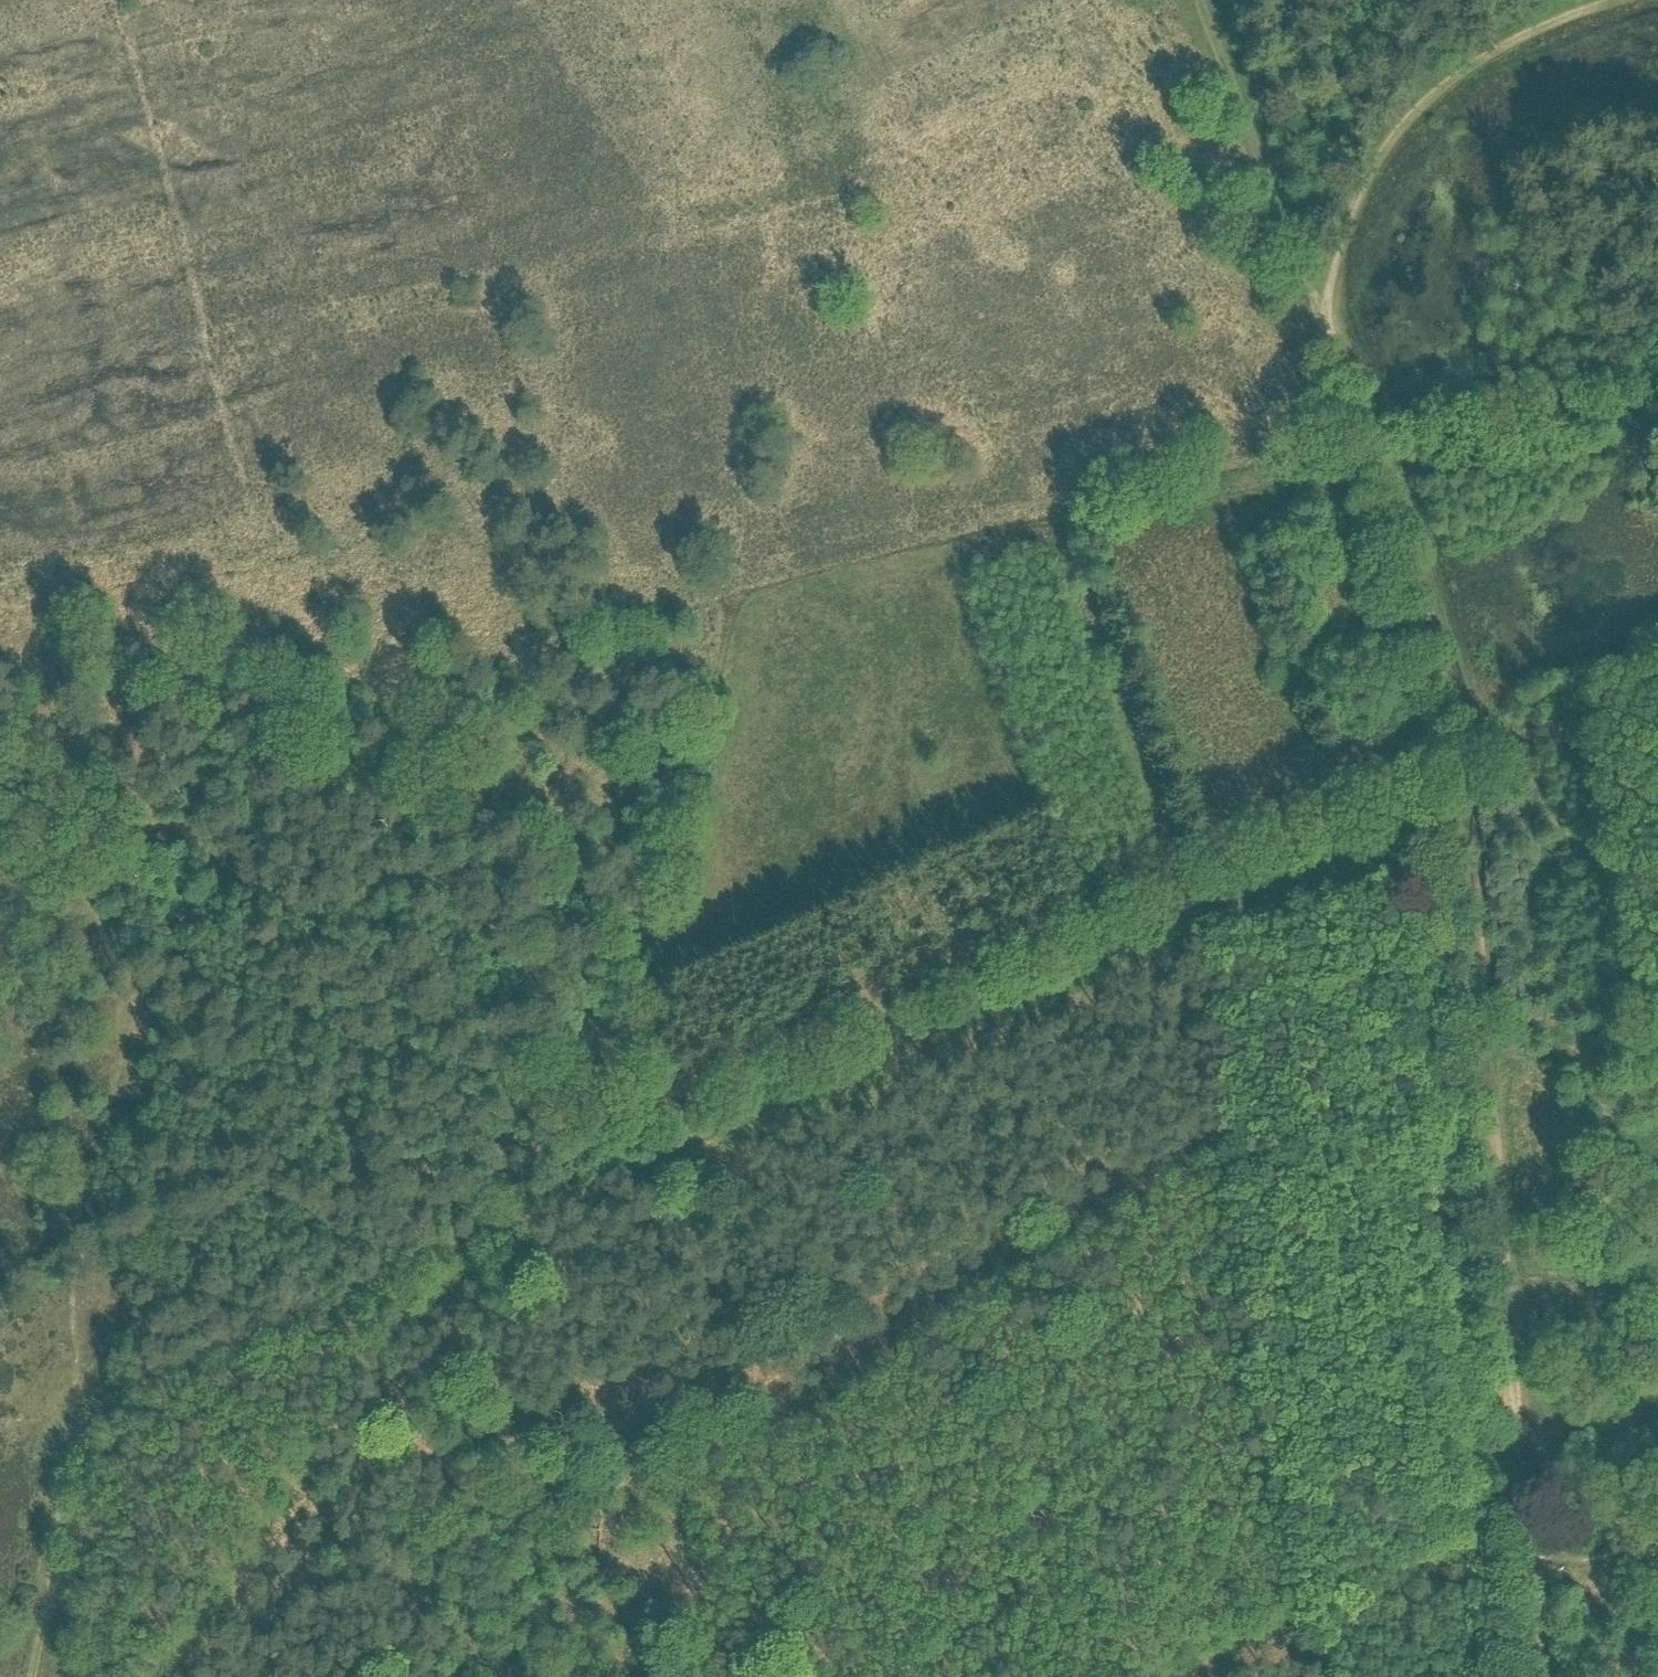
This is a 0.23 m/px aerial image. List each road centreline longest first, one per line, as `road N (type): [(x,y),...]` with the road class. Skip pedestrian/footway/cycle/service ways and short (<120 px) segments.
road 1 (track): [(30,1676),(64,1463),(123,1392),(1465,778)]
road 2 (track): [(1206,0),(1334,332),(1462,703),(1530,1560)]
road 3 (track): [(1334,332),(1341,240),(1378,152),(1400,125),(1484,53),(1607,0)]

